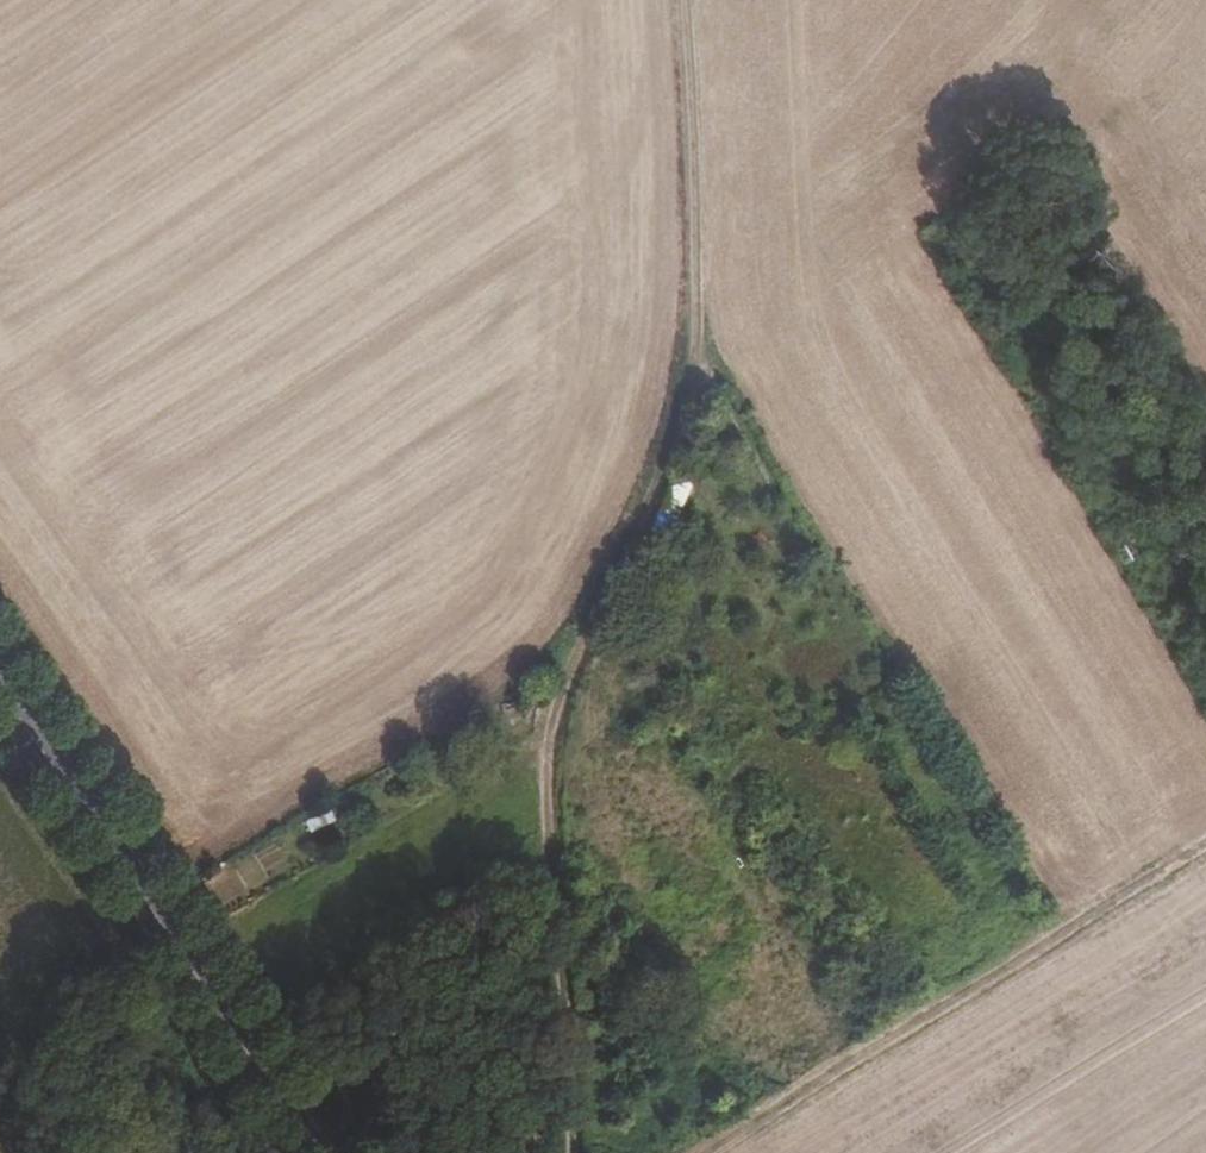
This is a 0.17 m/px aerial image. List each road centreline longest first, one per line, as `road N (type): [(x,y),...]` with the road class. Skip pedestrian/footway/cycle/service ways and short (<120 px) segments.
road 1 (track): [(676,0),(686,311),(672,432),(554,689),(575,1152)]
road 2 (track): [(716,1152),(1205,839)]
road 3 (primary): [(305,1152),(0,719)]

